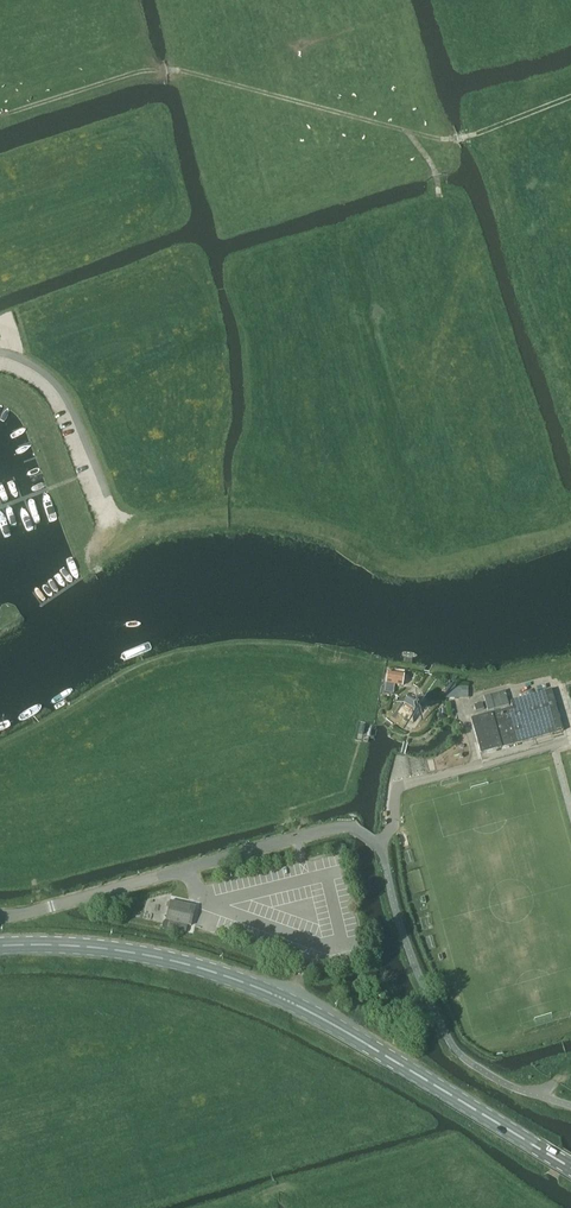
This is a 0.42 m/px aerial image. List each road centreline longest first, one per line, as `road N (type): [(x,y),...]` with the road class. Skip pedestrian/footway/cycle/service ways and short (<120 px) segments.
road 1 (track): [(570,98),(457,142),(185,73),(147,71),(0,118)]
road 2 (secondary): [(534,1147),(276,996),(174,962),(90,948),(0,947)]
road 3 (unclassified): [(0,915),(339,828),(383,848)]
road 4 (track): [(0,354),(43,373),(82,431),(113,516),(99,528),(91,555),(99,572)]

